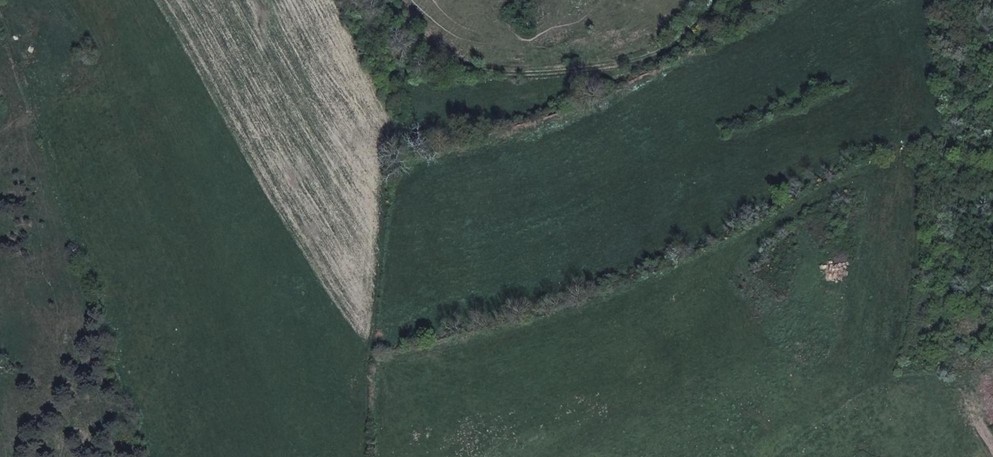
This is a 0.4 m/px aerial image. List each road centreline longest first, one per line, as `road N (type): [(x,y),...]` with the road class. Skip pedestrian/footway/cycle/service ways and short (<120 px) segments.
road 1 (track): [(898,123),(899,158),(875,195),(848,332),(816,389),(643,456)]
road 2 (track): [(710,0),(644,39),(566,62),(490,65),(430,40),(388,0)]

